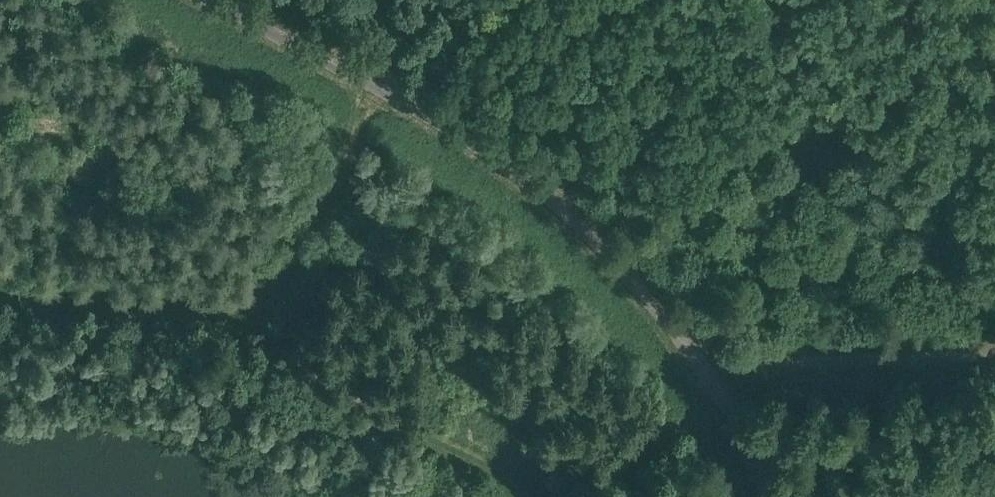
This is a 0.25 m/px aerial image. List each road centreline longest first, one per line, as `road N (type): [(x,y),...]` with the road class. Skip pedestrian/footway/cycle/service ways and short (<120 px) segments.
road 1 (track): [(775,496),(692,357),(608,257),(495,160),(218,0)]
road 2 (track): [(0,264),(42,297),(240,316),(306,236),(367,84)]
road 3 (track): [(240,316),(355,398),(483,459),(520,496)]
road 4 (track): [(562,496),(725,407)]

